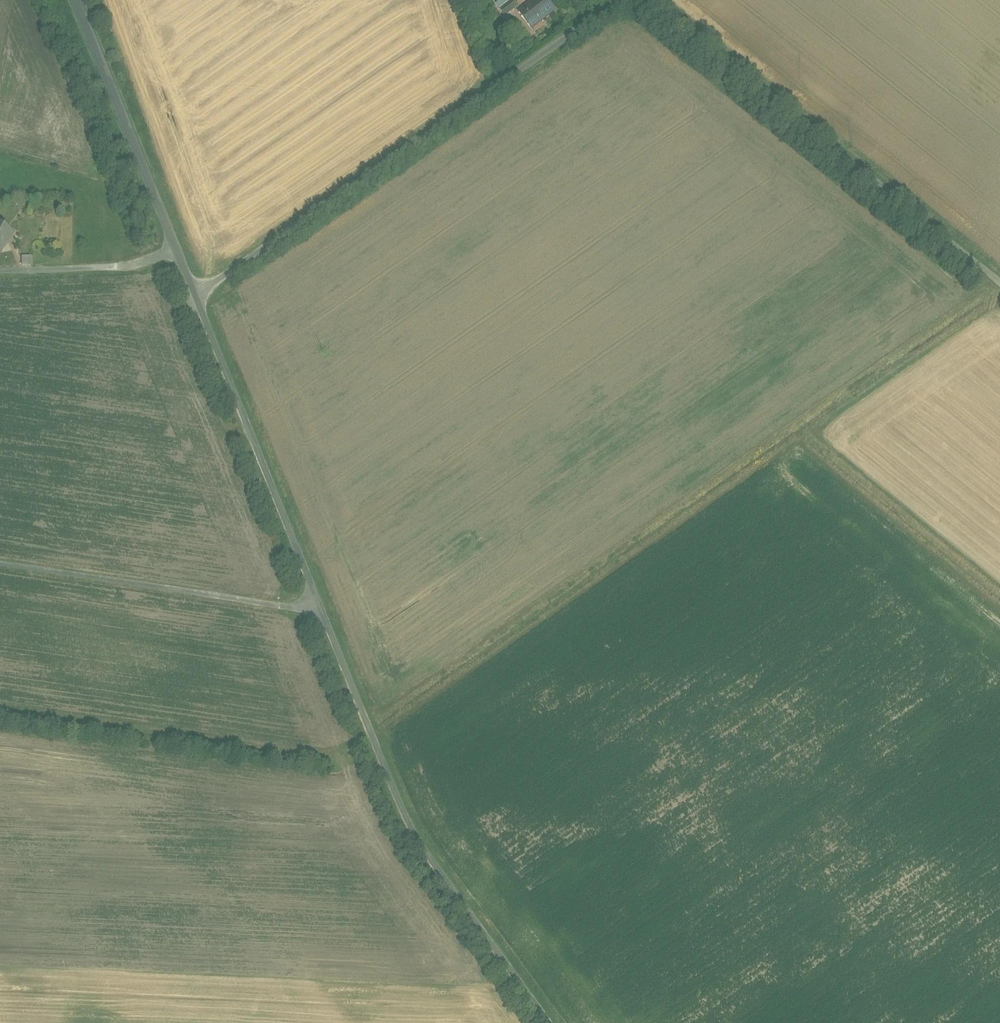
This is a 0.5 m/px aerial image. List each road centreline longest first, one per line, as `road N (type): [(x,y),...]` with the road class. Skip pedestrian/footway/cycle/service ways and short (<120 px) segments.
road 1 (unclassified): [(195,295),(402,811),(548,1022)]
road 2 (residential): [(617,0),(195,295)]
road 3 (residential): [(999,282),(655,0)]
road 4 (unclassified): [(75,0),(195,295)]

